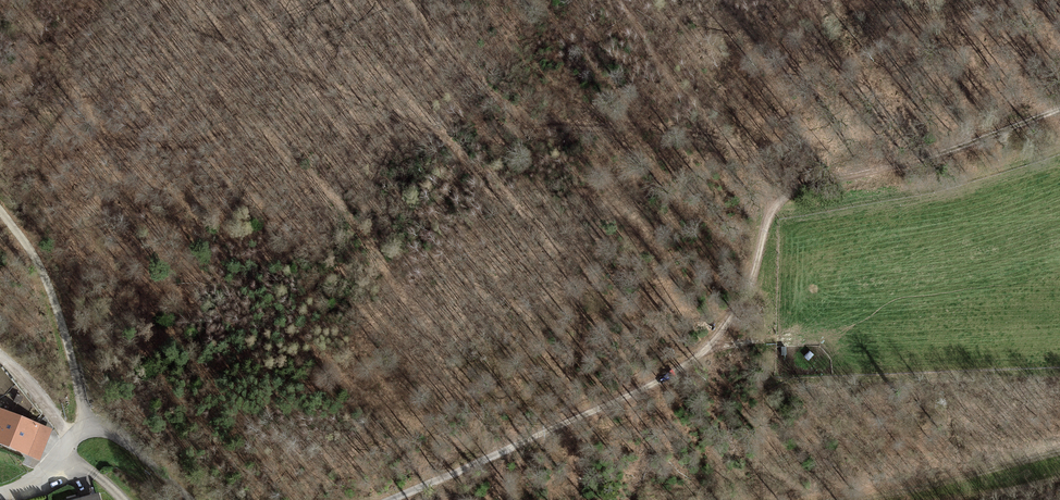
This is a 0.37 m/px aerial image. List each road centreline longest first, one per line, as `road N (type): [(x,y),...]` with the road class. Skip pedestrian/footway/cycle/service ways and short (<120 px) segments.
road 1 (track): [(1059,110),(798,185),(772,212),(748,294),(693,369),(634,401),(382,499)]
road 2 (track): [(189,499),(117,435),(89,427),(66,449),(0,361)]
road 3 (track): [(89,427),(45,276),(0,210)]
road 4 (track): [(857,499),(1059,458)]

